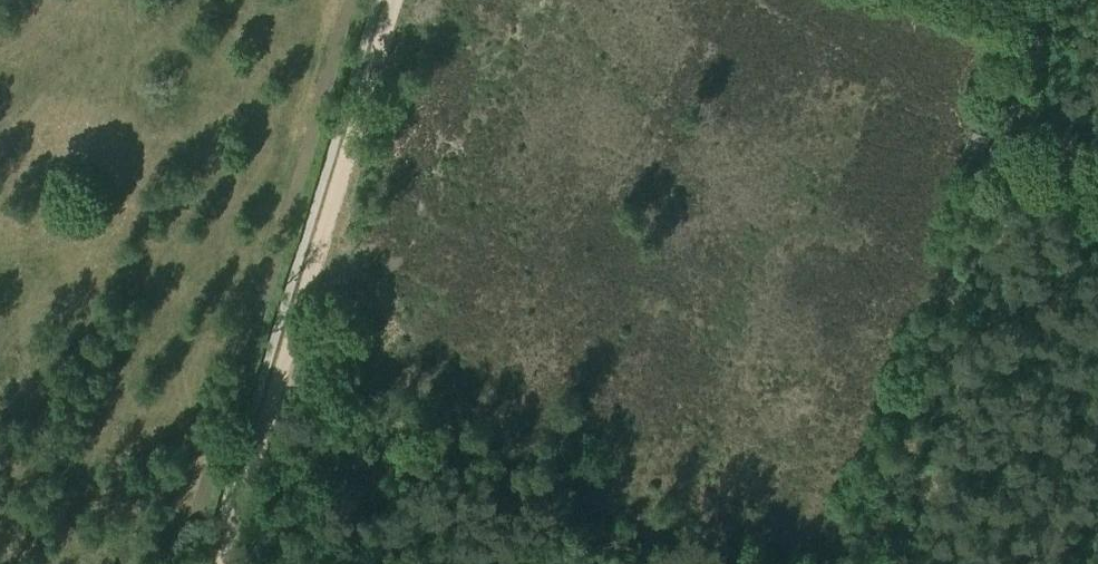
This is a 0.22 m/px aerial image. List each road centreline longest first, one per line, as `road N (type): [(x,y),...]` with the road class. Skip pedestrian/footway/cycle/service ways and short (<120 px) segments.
road 1 (track): [(393,0),(222,563)]
road 2 (track): [(1013,0),(1025,12),(1026,29),(1015,124),(1044,153),(1097,177)]

